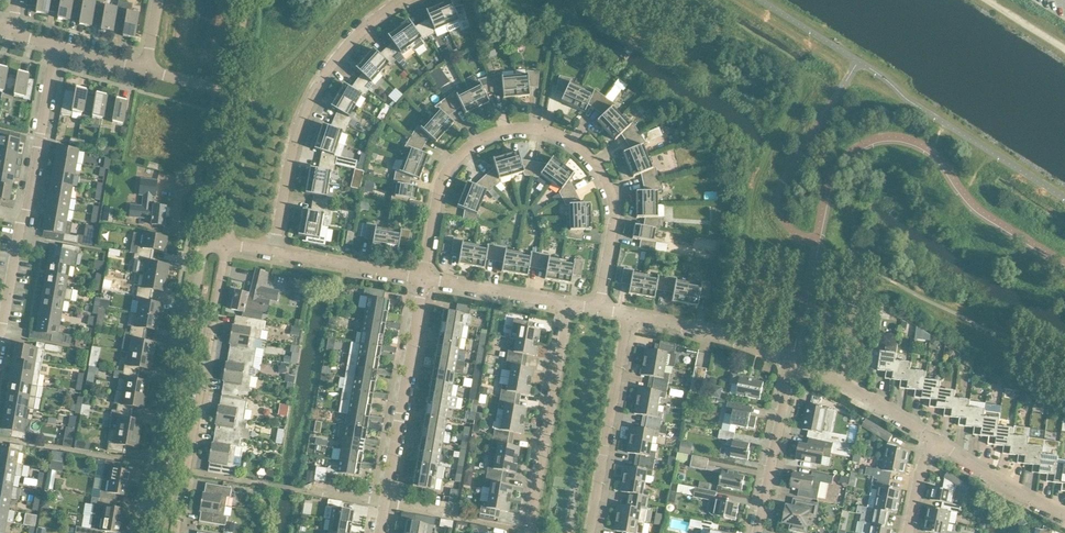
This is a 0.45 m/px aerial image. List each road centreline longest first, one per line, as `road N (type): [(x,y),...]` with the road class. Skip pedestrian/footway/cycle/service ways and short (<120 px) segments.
road 1 (residential): [(599,308),(613,232),(608,187),(581,149),(539,130),(493,135),(455,162),(440,189),(424,278)]
road 2 (residential): [(277,249),(288,177),(321,82),(372,20),(402,0)]
road 3 (residential): [(0,328),(55,49)]
road 4 (residential): [(380,532),(424,278)]
road 5 (unclassified): [(207,236),(166,468)]
road 6 (unclassified): [(186,471),(227,240)]
road 7 (residential): [(568,303),(528,532)]
road 8 (residential): [(591,532),(628,314)]
road 9 (residential): [(758,532),(792,360)]
road 10 (unclassified): [(792,360),(628,314)]
road 11 (unclassified): [(935,440),(792,360)]
road 12 (unclassified): [(227,240),(250,108),(232,96)]
road 13 (unclassified): [(424,278),(277,249)]
road 14 (unclassified): [(1064,513),(935,440)]
road 15 (unclassified): [(568,303),(424,278)]
road 16 (unclassified): [(232,96),(207,236)]

